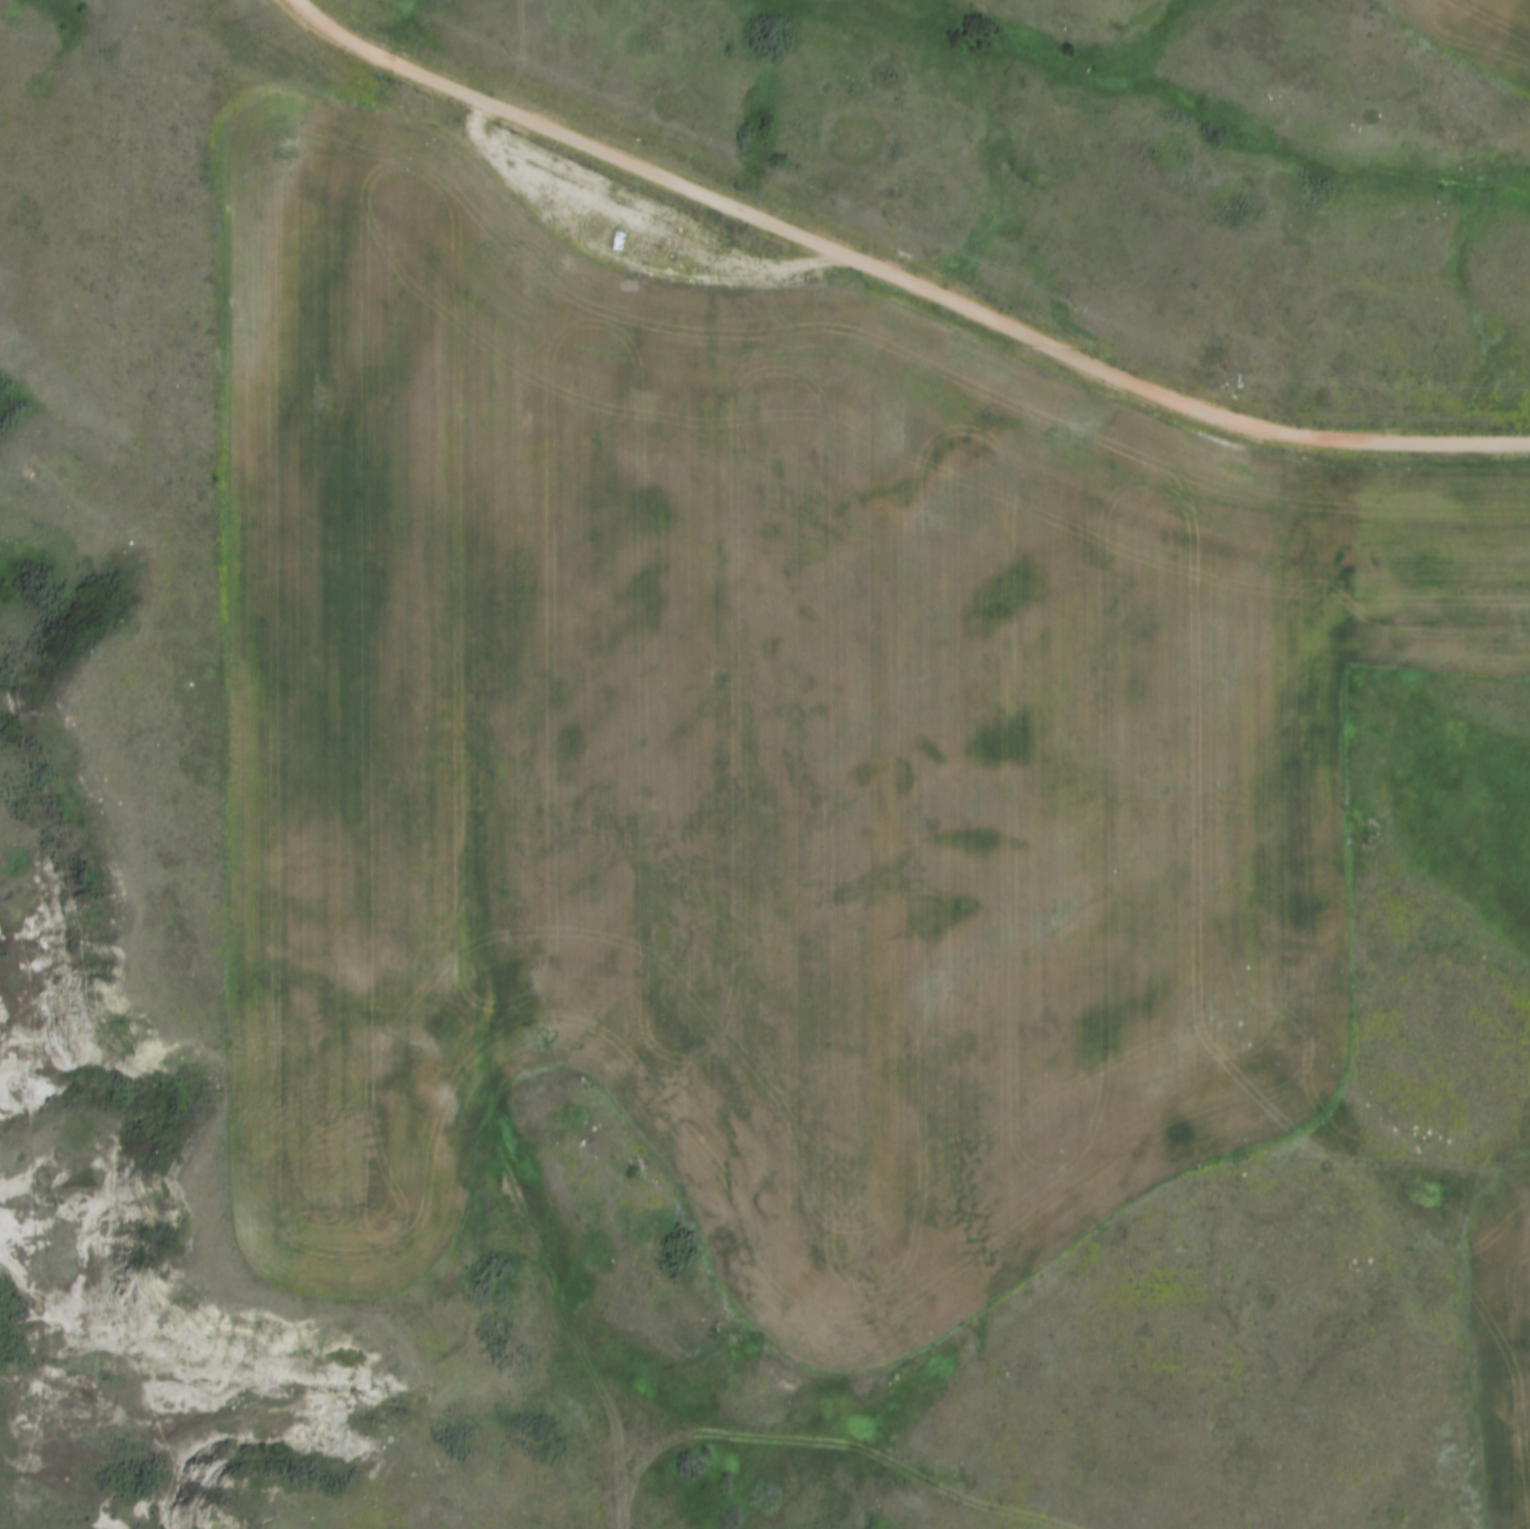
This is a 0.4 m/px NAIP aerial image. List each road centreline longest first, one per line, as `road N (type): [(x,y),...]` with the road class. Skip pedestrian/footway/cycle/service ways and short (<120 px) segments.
road 1 (track): [(1077,1528),(975,1502),(881,1452),(849,1480),(816,1486),(776,1475),(714,1439),(683,1442),(647,1471),(633,1495),(630,1528)]

